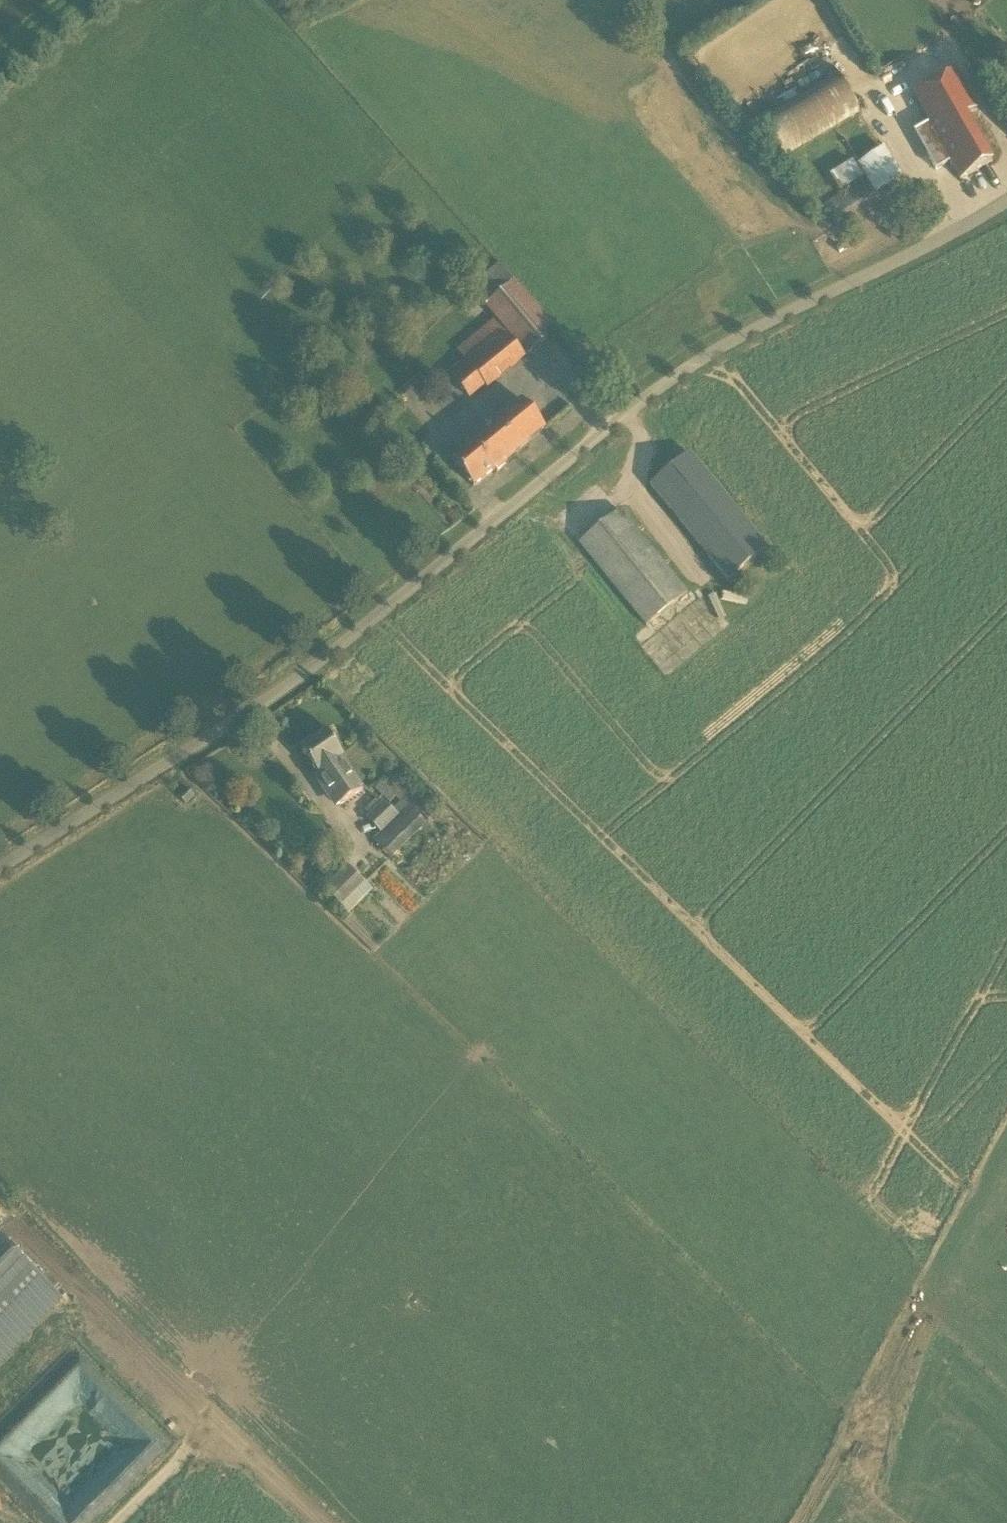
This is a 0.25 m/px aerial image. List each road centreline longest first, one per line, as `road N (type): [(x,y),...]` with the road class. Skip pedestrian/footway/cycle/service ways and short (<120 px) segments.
road 1 (unclassified): [(0,874),(354,639),(625,414),(773,319),(1006,212)]

